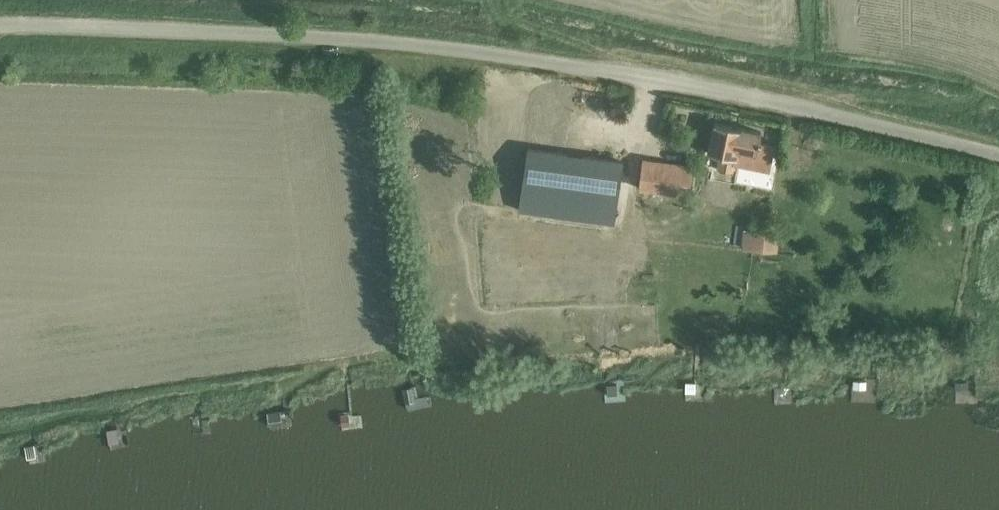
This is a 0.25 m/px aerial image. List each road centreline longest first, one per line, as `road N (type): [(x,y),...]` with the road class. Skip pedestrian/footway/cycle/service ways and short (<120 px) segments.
road 1 (unclassified): [(998,156),(787,104),(463,50),(0,26)]

